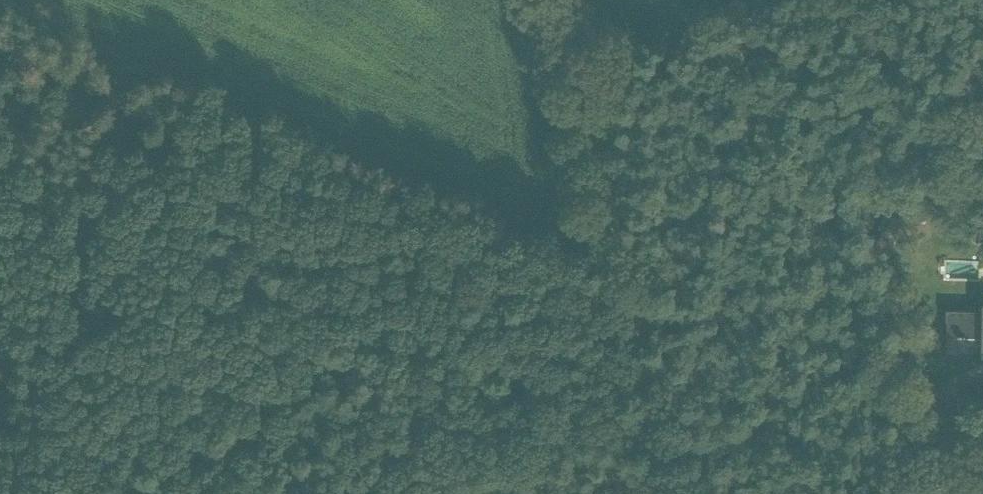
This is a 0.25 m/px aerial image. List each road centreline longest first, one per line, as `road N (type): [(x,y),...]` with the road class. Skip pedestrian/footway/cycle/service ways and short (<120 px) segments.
road 1 (track): [(568,0),(656,493)]

